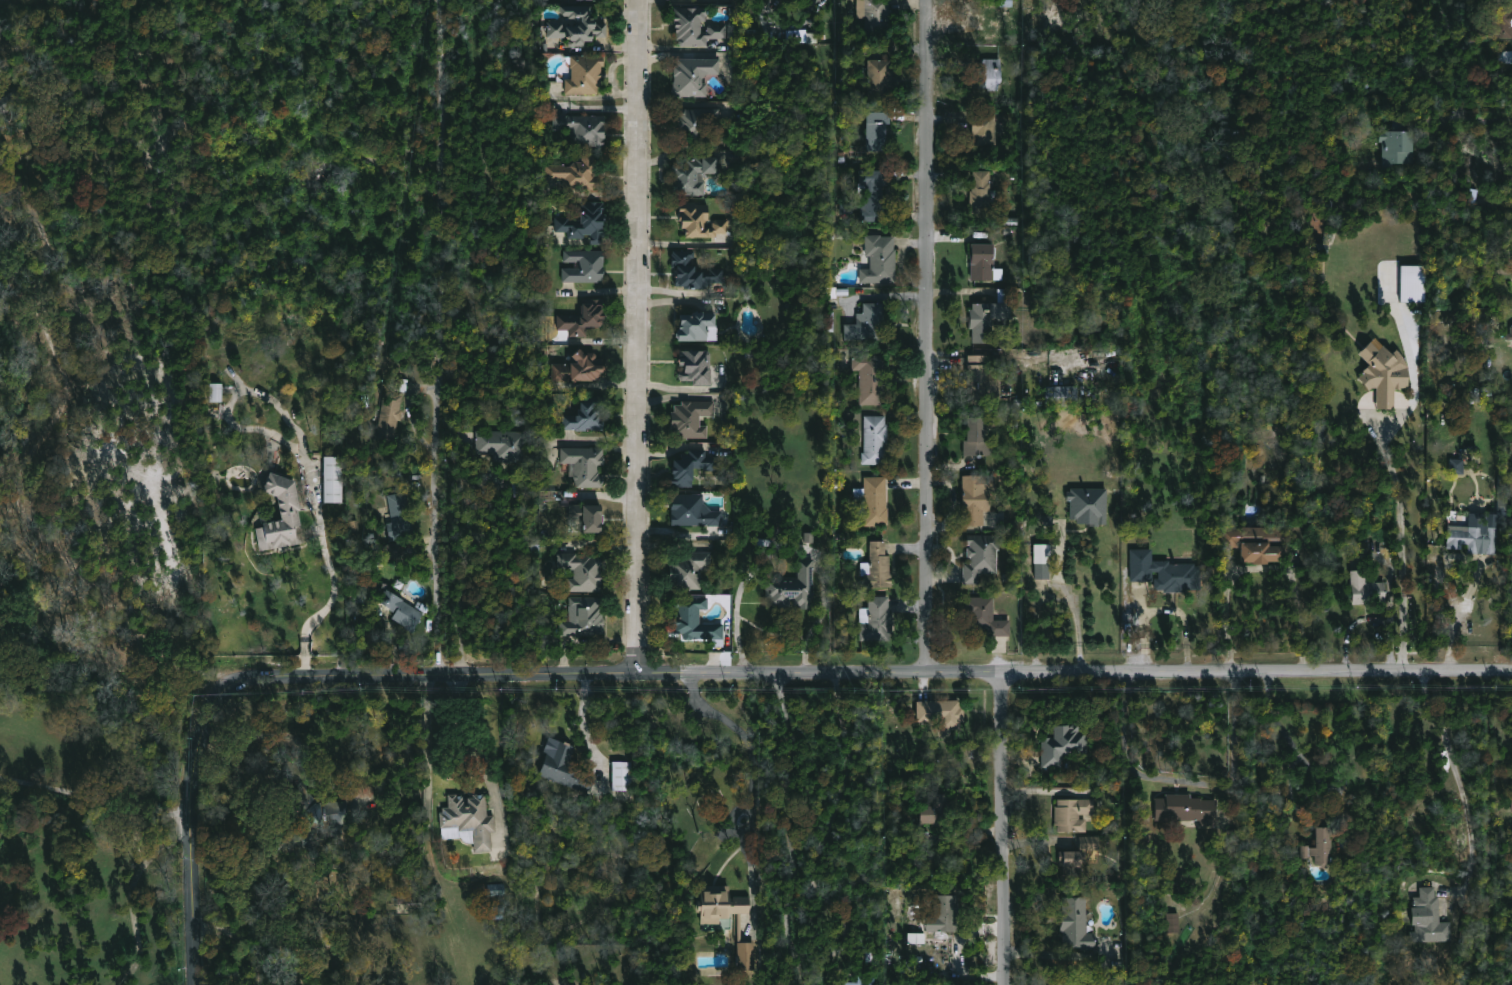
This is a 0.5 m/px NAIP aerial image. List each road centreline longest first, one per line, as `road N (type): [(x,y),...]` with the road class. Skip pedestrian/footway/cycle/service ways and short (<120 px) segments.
road 1 (tertiary): [(1511,672),(218,670),(199,681),(184,718),(181,839)]
road 2 (residential): [(441,0),(442,674)]
road 3 (residential): [(930,0),(930,674)]
road 4 (residential): [(638,673),(639,0)]
road 5 (residential): [(1006,674),(1008,984)]
road 6 (tertiary): [(181,839),(189,984)]

